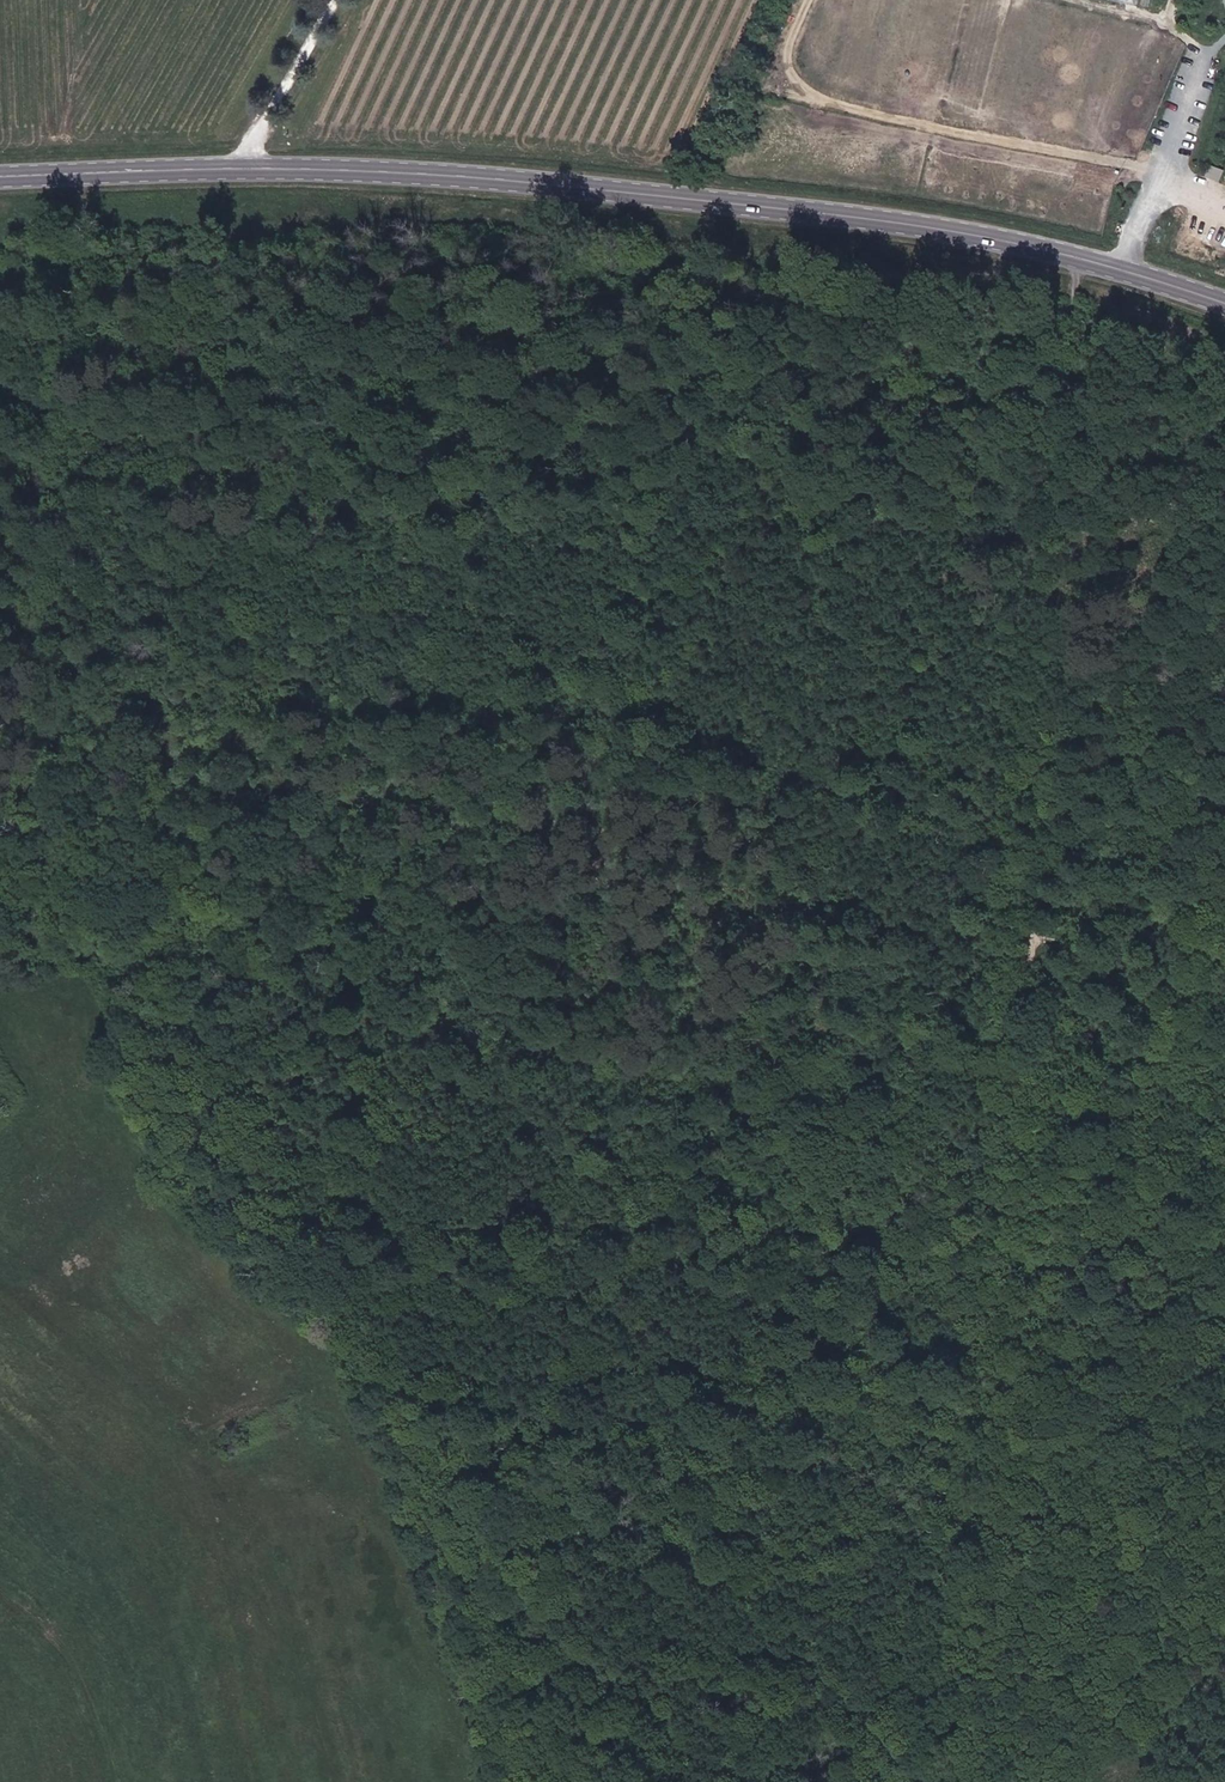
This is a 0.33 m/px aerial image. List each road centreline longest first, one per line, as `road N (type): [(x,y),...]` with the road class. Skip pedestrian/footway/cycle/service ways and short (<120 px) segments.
road 1 (secondary): [(1224,309),(1004,237),(642,187),(392,177),(0,190)]
road 2 (track): [(0,843),(139,886),(176,973),(176,1070),(202,1149),(291,1255),(332,1288),(456,1494),(535,1781)]

